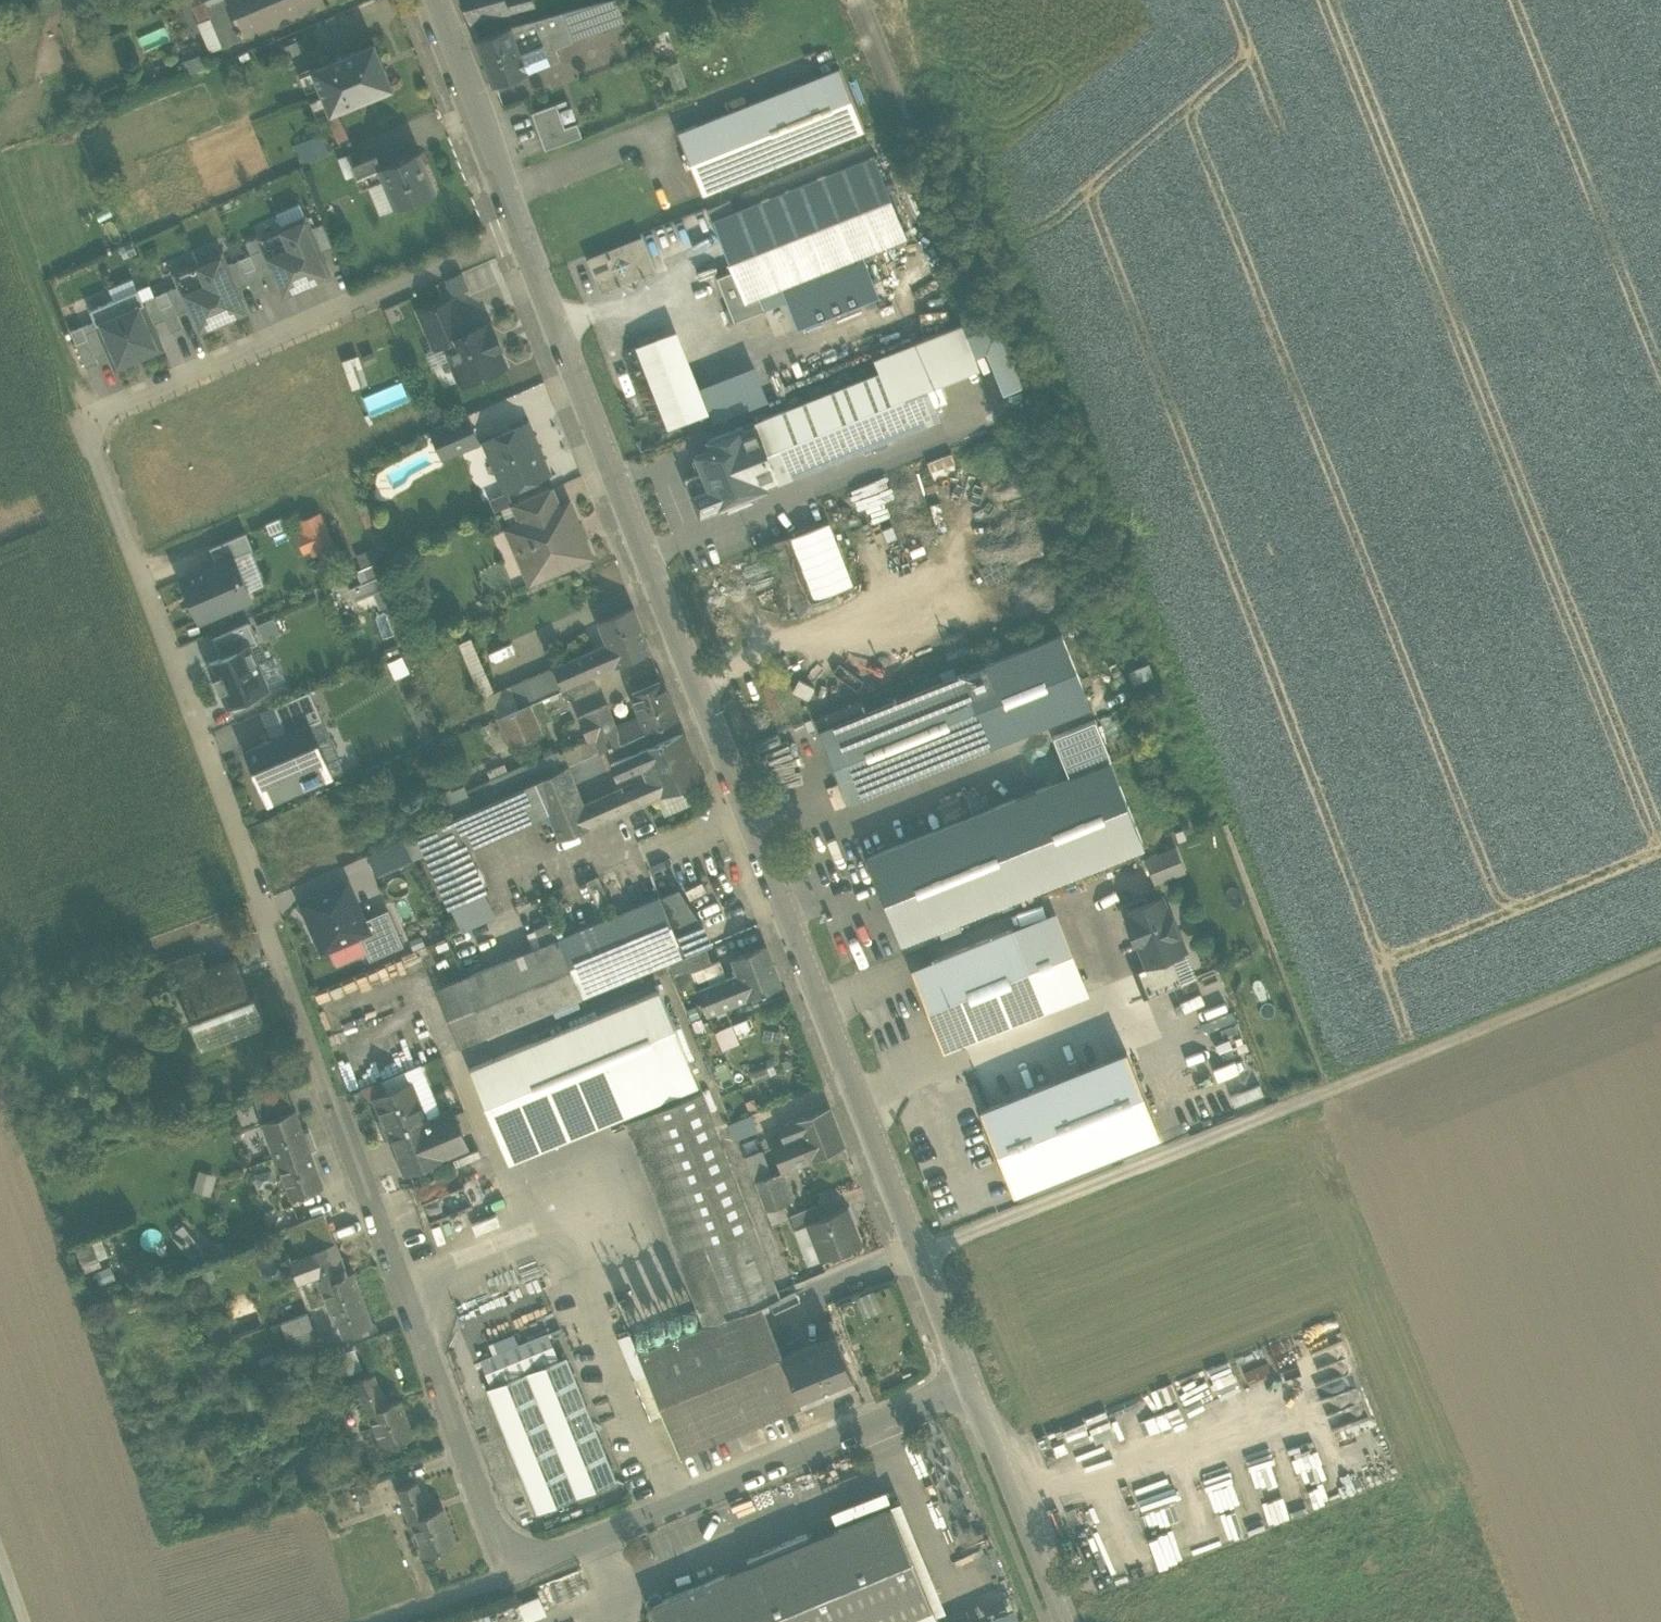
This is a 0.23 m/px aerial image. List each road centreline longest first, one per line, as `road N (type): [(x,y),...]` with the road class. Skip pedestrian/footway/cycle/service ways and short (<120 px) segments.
road 1 (residential): [(969,1387),(518,230)]
road 2 (residential): [(333,1084),(83,422),(518,230)]
road 3 (track): [(1660,957),(896,1263)]
road 4 (residential): [(520,1574),(333,1084)]
road 5 (residential): [(969,1387),(520,1574)]
road 6 (residential): [(1062,1621),(969,1387)]
road 7 (residential): [(518,230),(427,0)]
road 8 (track): [(83,422),(0,199)]
road 9 (unclassified): [(382,1621),(520,1574)]

